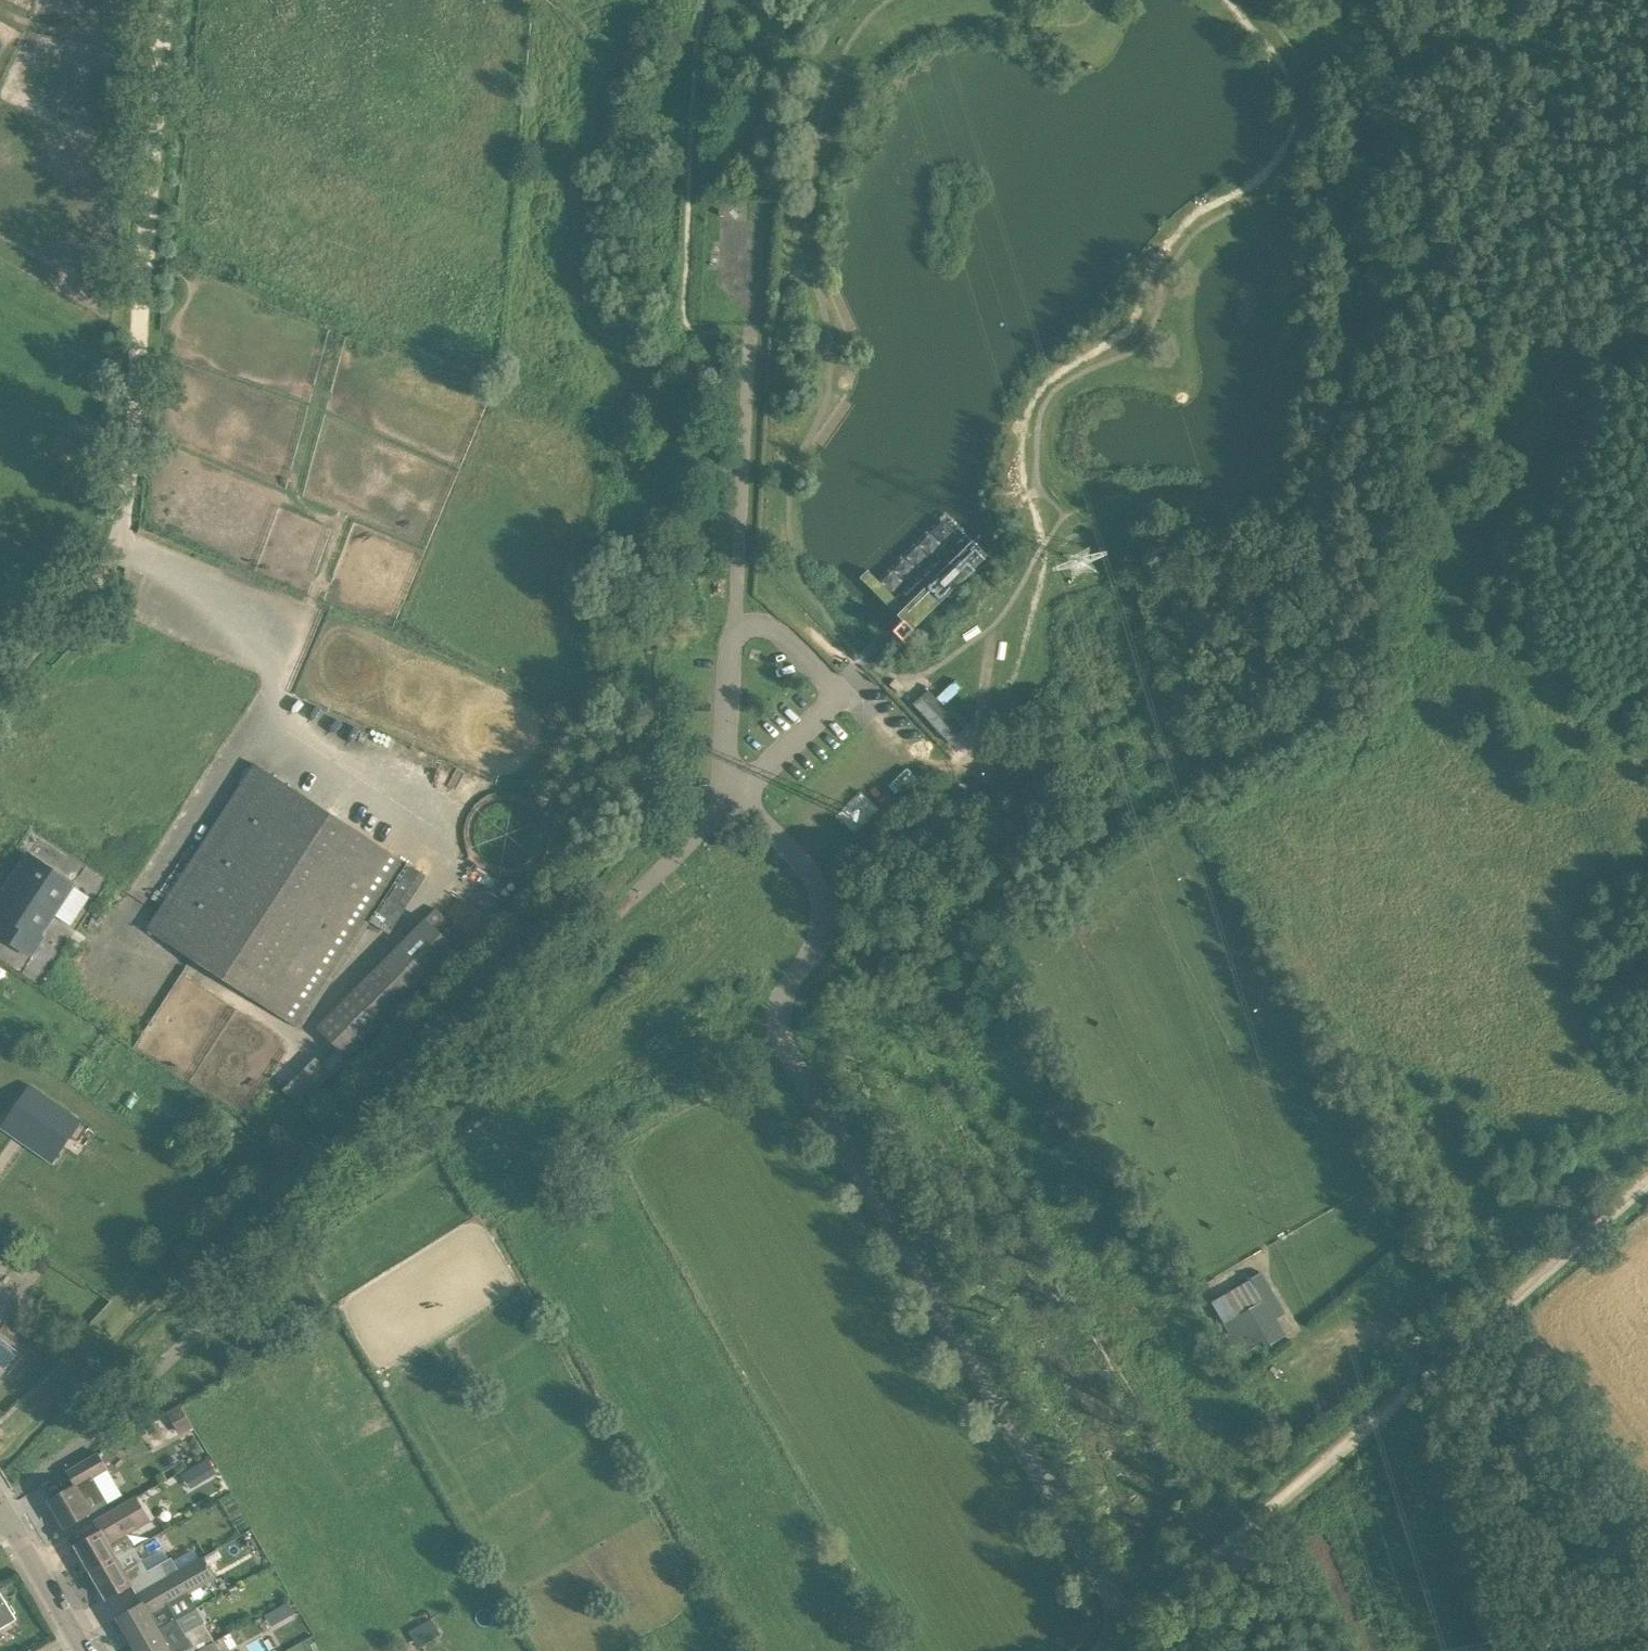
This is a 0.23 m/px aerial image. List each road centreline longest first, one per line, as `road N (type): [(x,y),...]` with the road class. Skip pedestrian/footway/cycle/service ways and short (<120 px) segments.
road 1 (unclassified): [(1,1507),(89,1437),(736,796)]
road 2 (unclassified): [(736,796),(810,872),(825,903),(818,943),(777,1012),(802,1085),(1127,1623)]
road 3 (track): [(1127,1623),(1647,1183)]
road 4 (track): [(444,1258),(513,1215),(478,1162),(478,1142),(630,1047),(798,858)]
road 5 (track): [(166,0),(116,536)]
road 6 (unclassified): [(989,629),(979,742),(970,762),(944,767),(850,670)]
road 7 (unclassified): [(736,628),(750,336)]
road 8 (unclassified): [(736,796),(727,781),(736,628)]
road 9 (residential): [(85,1650),(1,1507)]
road 10 (unclassified): [(834,688),(833,701),(736,796)]
road 11 (track): [(1506,1650),(1647,1635)]
road 12 (unclassified): [(736,628),(777,630),(834,688)]

